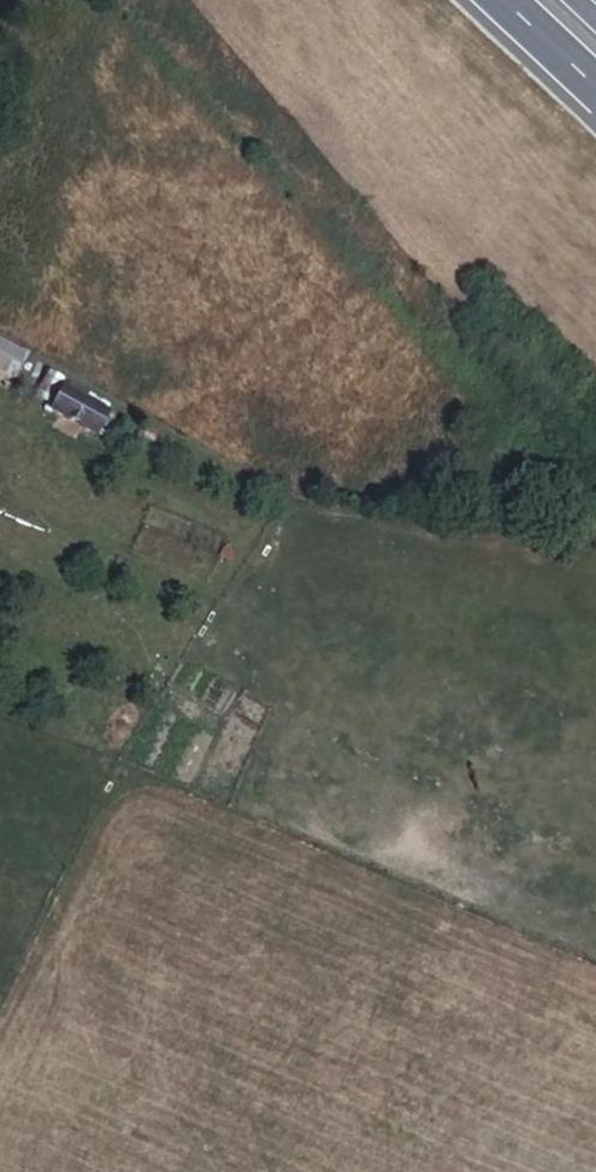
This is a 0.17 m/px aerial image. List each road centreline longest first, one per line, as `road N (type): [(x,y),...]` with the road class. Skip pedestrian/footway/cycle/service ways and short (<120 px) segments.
road 1 (motorway): [(507,0),(595,84)]

